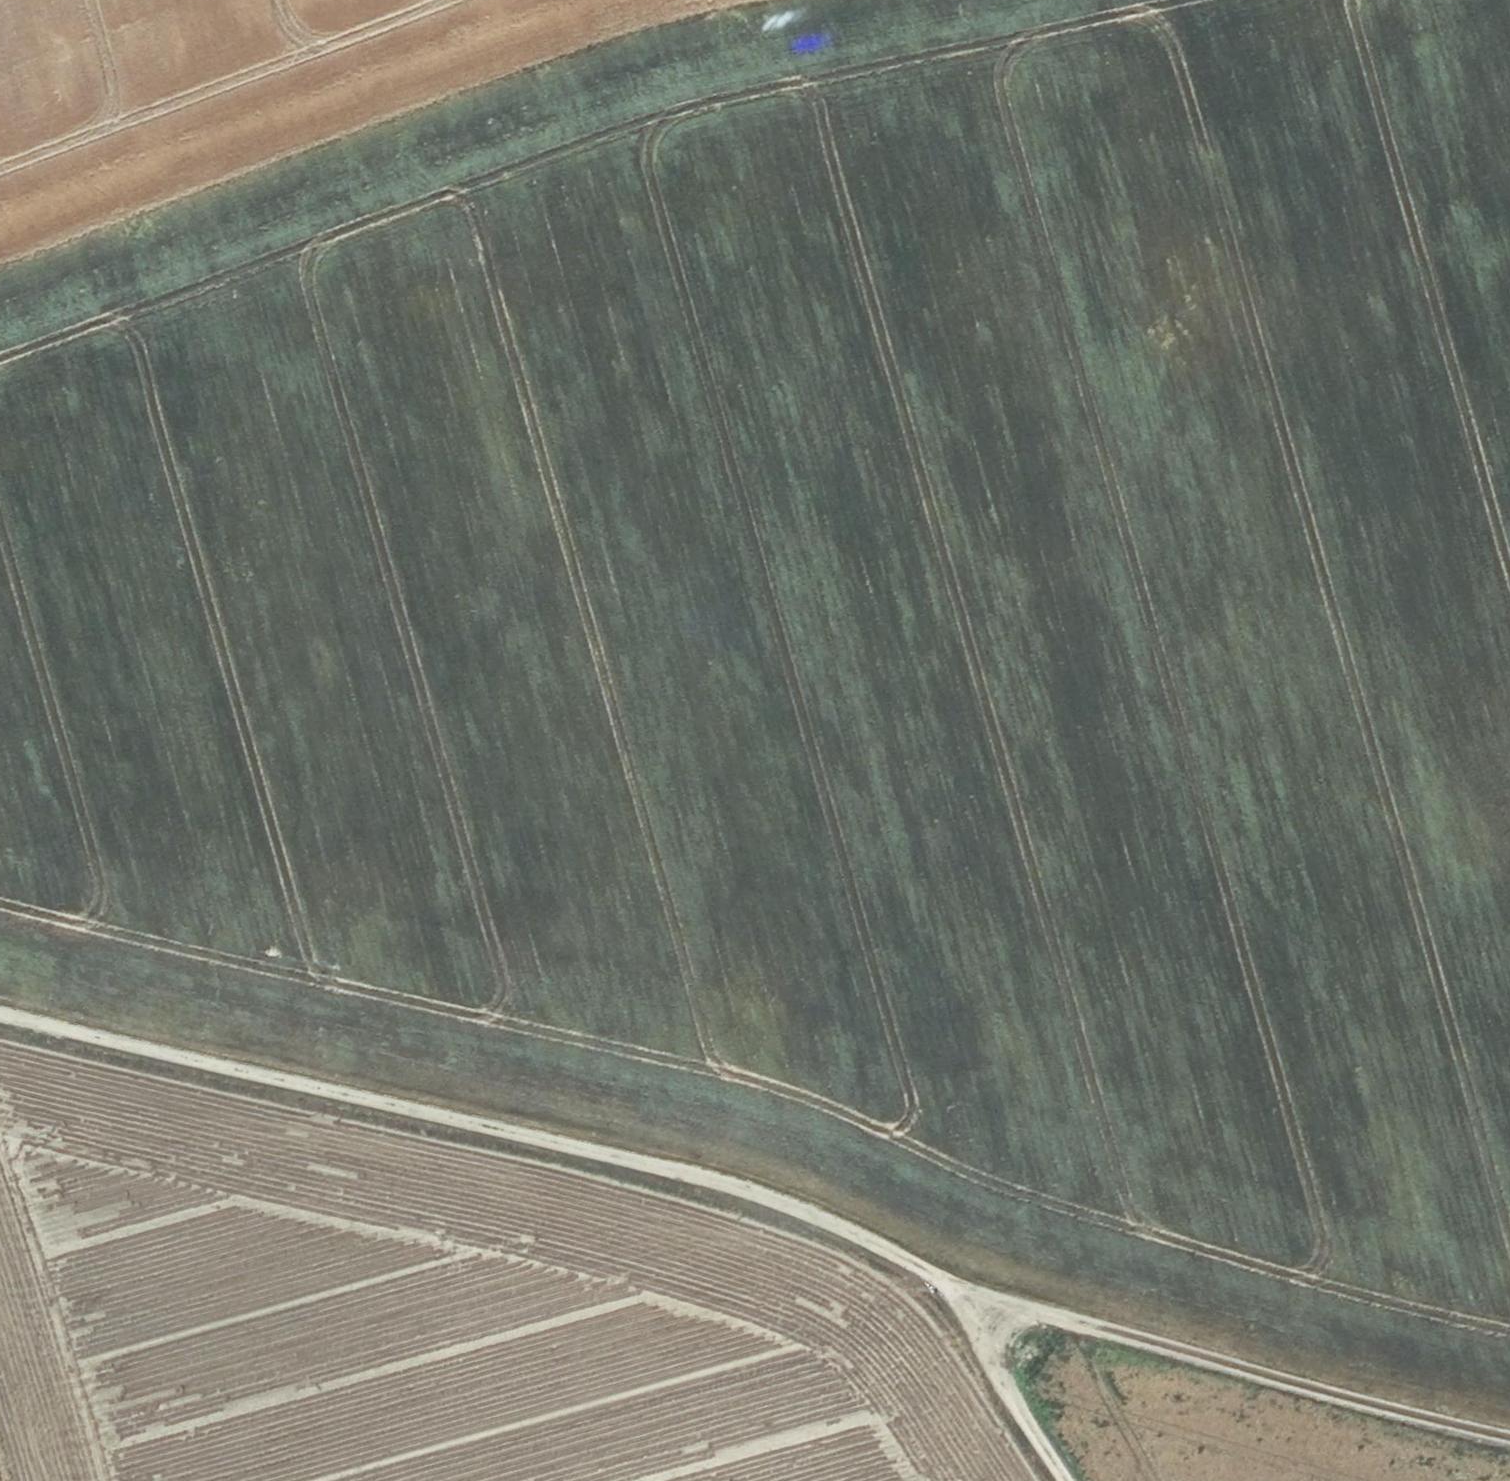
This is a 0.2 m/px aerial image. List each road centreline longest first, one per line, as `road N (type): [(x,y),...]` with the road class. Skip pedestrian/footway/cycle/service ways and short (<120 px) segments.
road 1 (track): [(1509,1441),(1209,1372),(955,1280),(735,1182),(0,1012)]
road 2 (track): [(955,1280),(975,1345),(1065,1480)]

